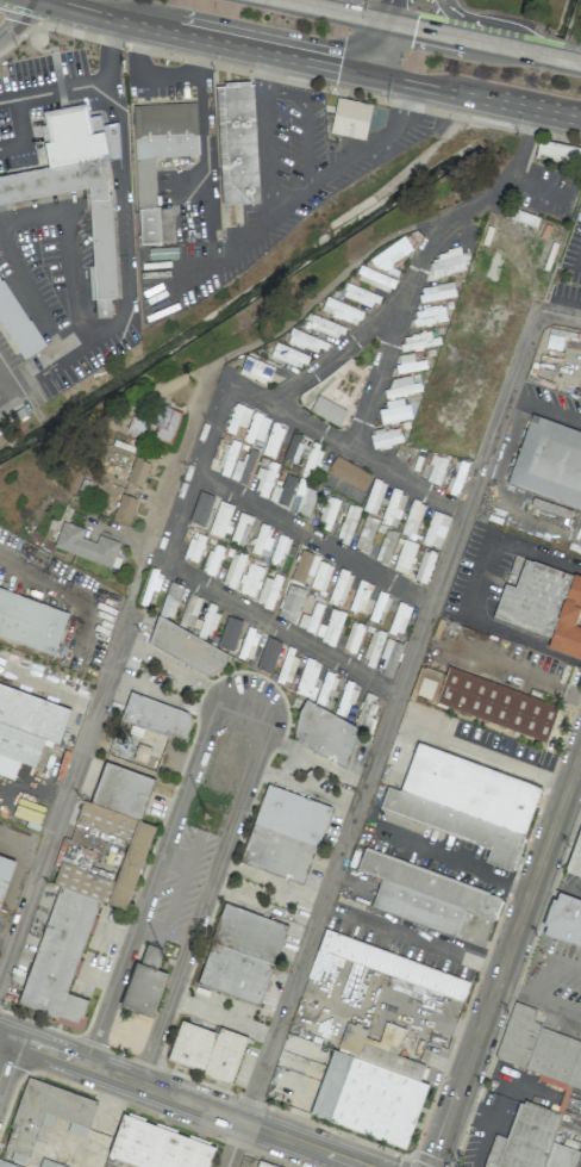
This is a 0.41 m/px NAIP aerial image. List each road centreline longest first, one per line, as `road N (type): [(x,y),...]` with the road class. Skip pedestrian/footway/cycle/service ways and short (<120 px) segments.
road 1 (residential): [(138,1085),(264,738),(254,709),(227,704),(213,718),(88,1066)]
road 2 (primary): [(44,0),(499,100)]
road 3 (residential): [(430,1166),(580,751)]
road 4 (residential): [(535,108),(511,169),(433,240),(418,268),(354,451)]
road 5 (tertiary): [(366,1166),(0,1032)]
road 6 (residential): [(198,477),(431,606)]
road 7 (residential): [(169,567),(398,695)]
road 8 (residential): [(267,404),(466,514)]
road 9 (primary): [(580,63),(382,21)]
road 10 (residential): [(169,567),(233,386)]
road 11 (residential): [(404,299),(267,404)]

